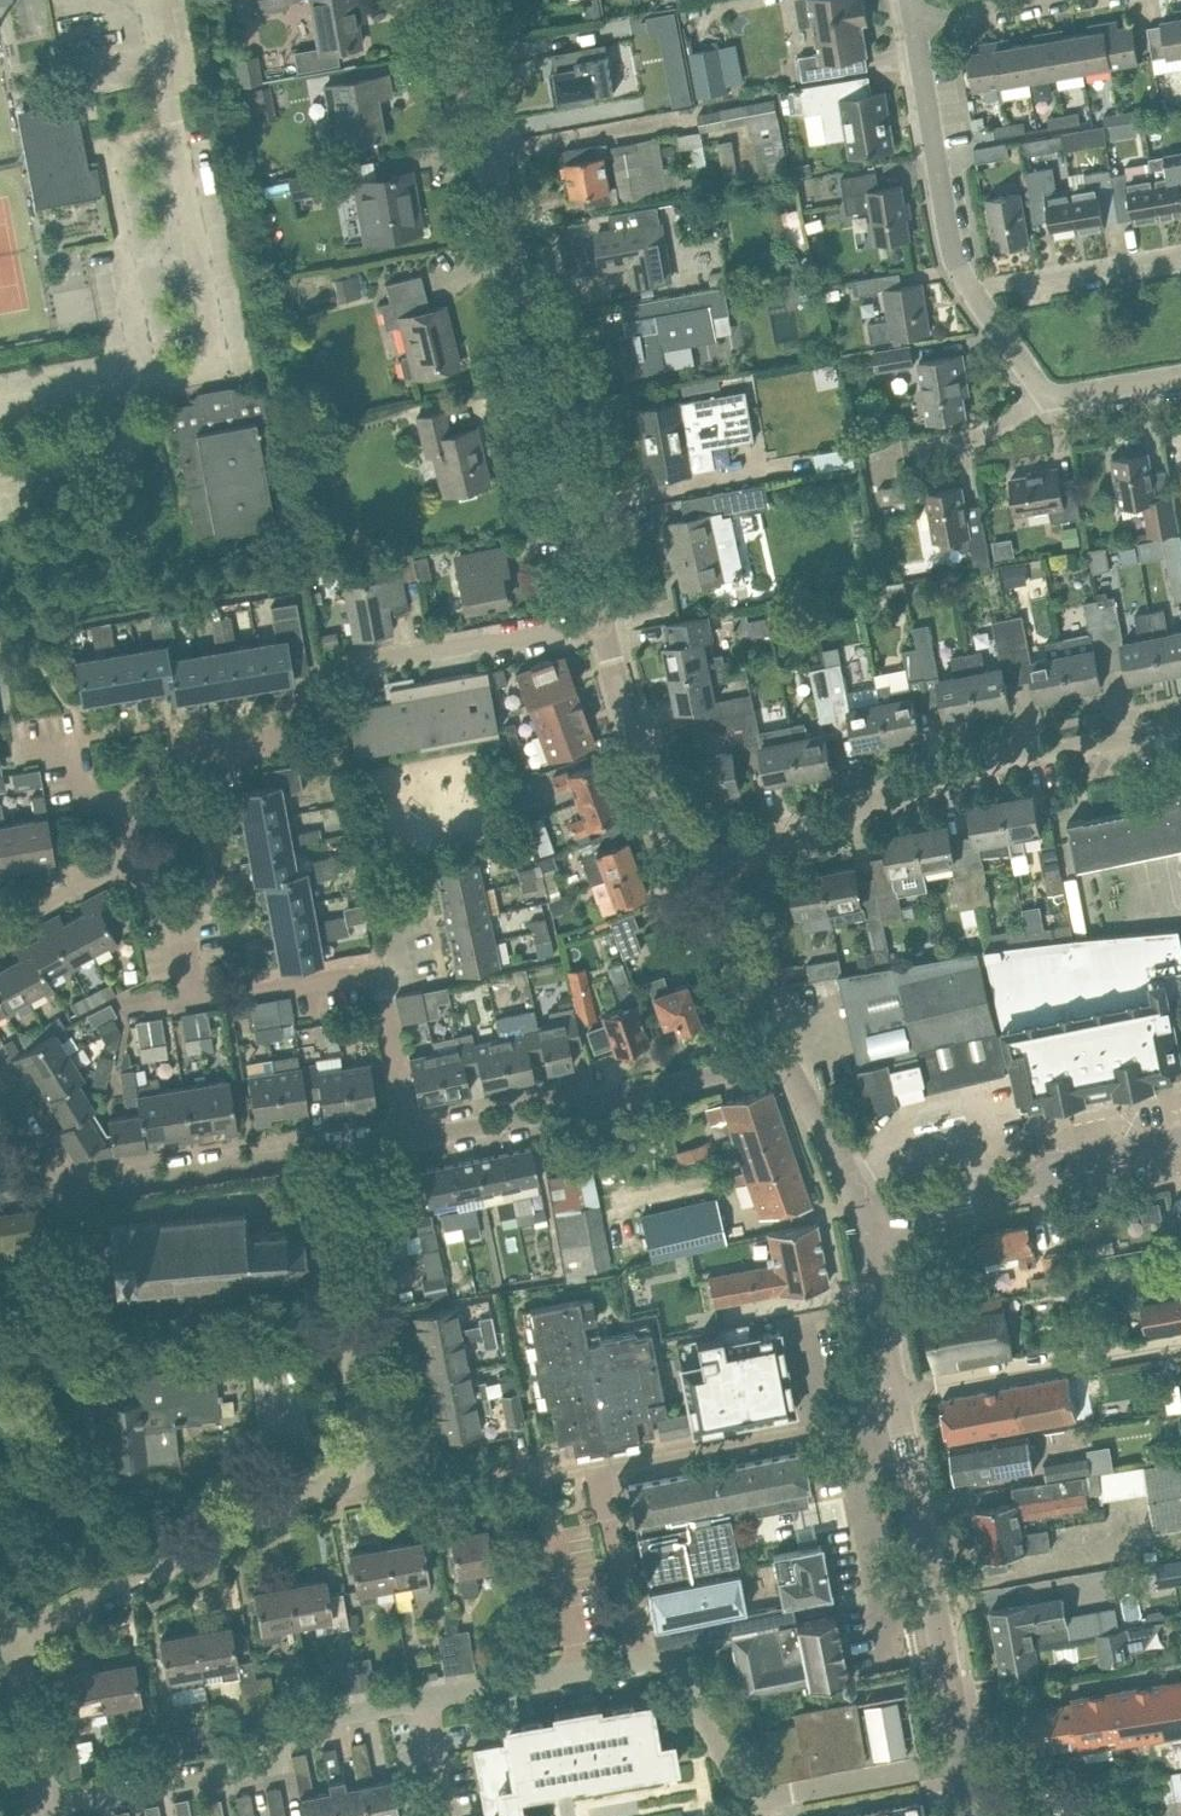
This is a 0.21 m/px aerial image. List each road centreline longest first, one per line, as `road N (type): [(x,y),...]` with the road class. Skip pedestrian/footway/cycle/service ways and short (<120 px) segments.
road 1 (residential): [(603,623),(454,0)]
road 2 (residential): [(13,1641),(362,1457),(364,1401),(334,1261)]
road 3 (residential): [(133,854),(121,801),(189,757),(285,737),(334,668),(603,623)]
road 4 (residential): [(1180,727),(945,771),(697,879)]
road 5 (residential): [(638,1662),(598,1464),(859,1414),(897,1398)]
road 6 (residential): [(426,1699),(285,1727),(262,1764),(42,1806)]
road 7 (residential): [(914,22),(960,270),(1050,393)]
road 8 (residential): [(964,1760),(754,1796),(674,1665),(638,1662)]
road 9 (residential): [(409,1136),(566,1108),(780,1052)]
road 10 (tertiary): [(964,1760),(897,1398)]
road 11 (tertiary): [(863,1221),(1029,1188),(1058,1168),(1180,1142)]
road 12 (residential): [(897,1398),(1180,1349)]
road 13 (residential): [(697,879),(625,708),(603,623)]
road 14 (residential): [(334,1261),(252,1306),(97,1317)]
road 15 (residential): [(60,1194),(282,1158)]
road 16 (residential): [(426,1699),(638,1662)]
road 17 (residential): [(780,1052),(697,879)]
road 18 (residential): [(192,999),(381,969)]
road 19 (residential): [(863,1221),(780,1052)]
road 20 (residential): [(1180,255),(1001,285)]
road 21 (tertiary): [(897,1398),(863,1221)]
road 22 (residential): [(409,1136),(381,969)]
road 23 (residential): [(42,1806),(13,1641)]
road 24 (residential): [(192,999),(178,917),(133,854)]
road 25 (residential): [(1050,393),(980,437),(905,449)]
road 26 (residential): [(0,928),(133,854)]
road 27 (residential): [(1050,393),(1180,375)]
road 28 (residential): [(914,22),(1043,0)]

